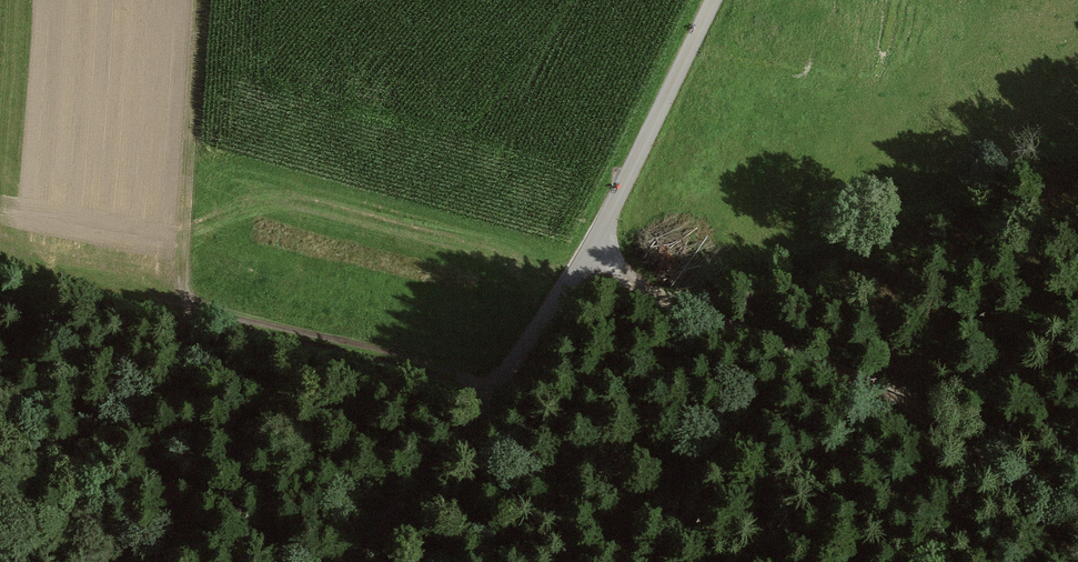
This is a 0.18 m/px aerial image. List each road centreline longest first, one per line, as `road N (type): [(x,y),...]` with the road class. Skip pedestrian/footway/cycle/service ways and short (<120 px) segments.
road 1 (unclassified): [(718,0),(590,256),(362,561)]
road 2 (track): [(590,256),(632,289),(844,371),(938,423),(989,462),(1074,561)]
road 3 (track): [(183,260),(161,561)]
road 4 (track): [(183,260),(198,0)]

